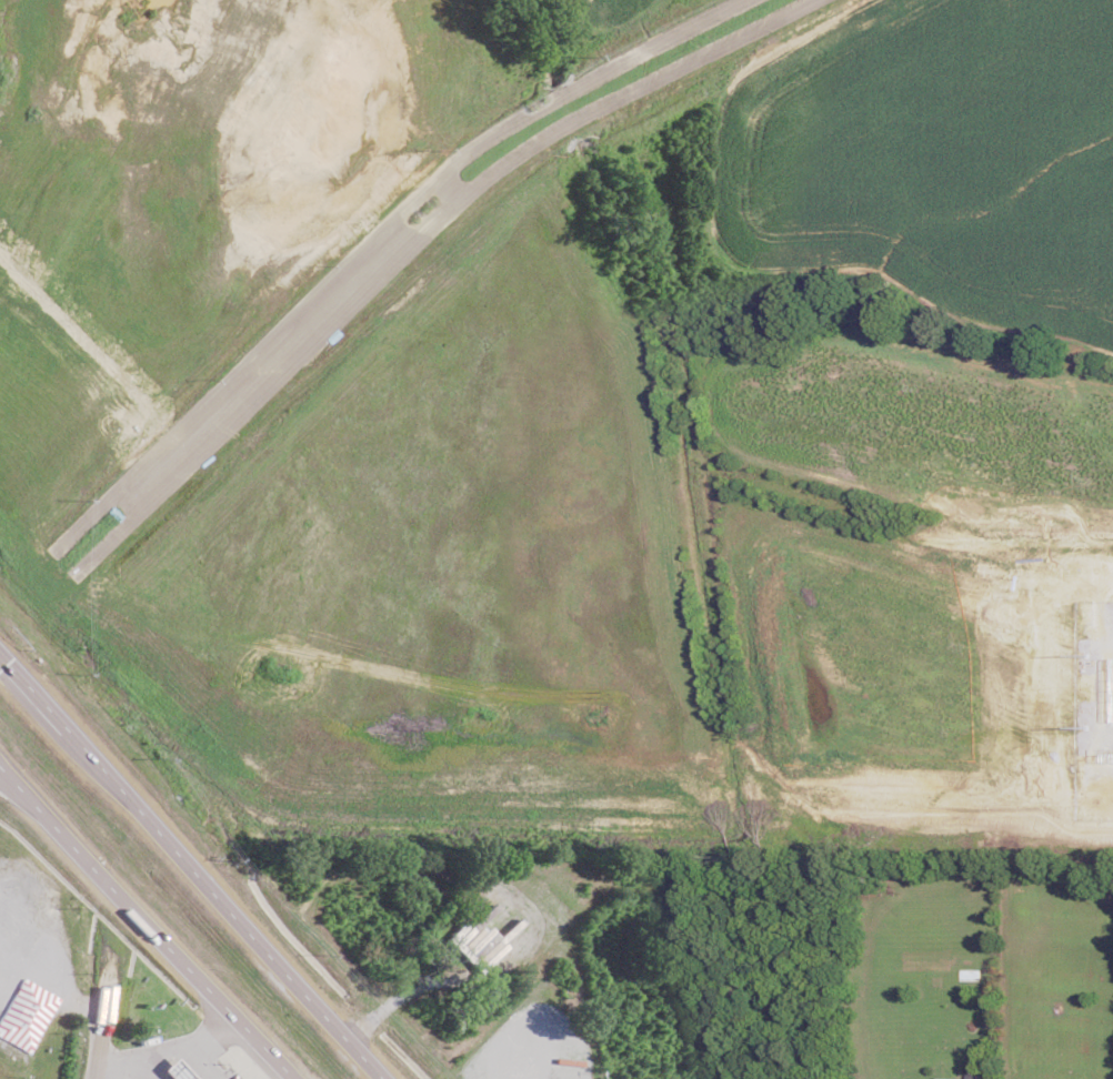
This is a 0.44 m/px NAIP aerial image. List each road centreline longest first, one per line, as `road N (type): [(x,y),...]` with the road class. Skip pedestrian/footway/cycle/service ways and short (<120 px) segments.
road 1 (trunk): [(46,816),(293,1078)]
road 2 (trunk): [(388,1078),(147,818)]
road 3 (trunk): [(147,818),(0,656)]

